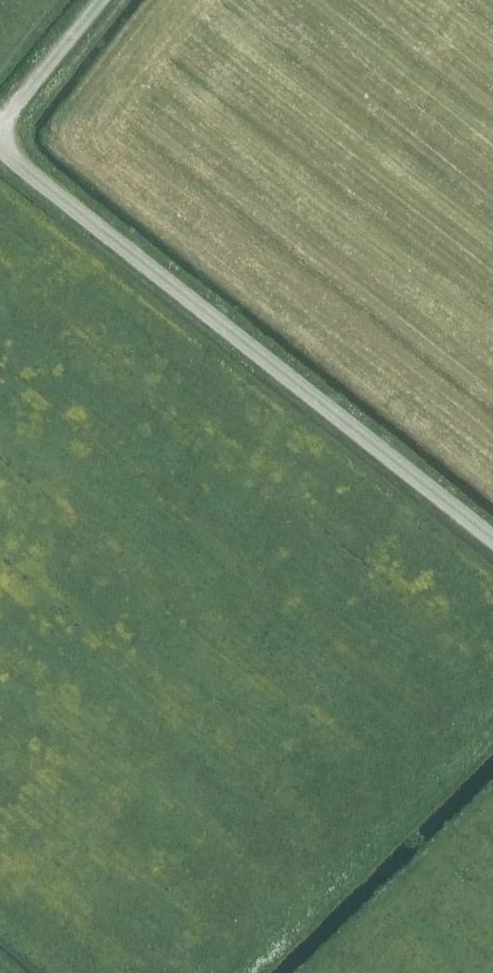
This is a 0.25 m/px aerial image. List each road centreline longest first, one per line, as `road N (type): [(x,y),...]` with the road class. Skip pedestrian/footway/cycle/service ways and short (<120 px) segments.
road 1 (unclassified): [(492,546),(0,149)]
road 2 (unclassified): [(0,123),(101,0)]

